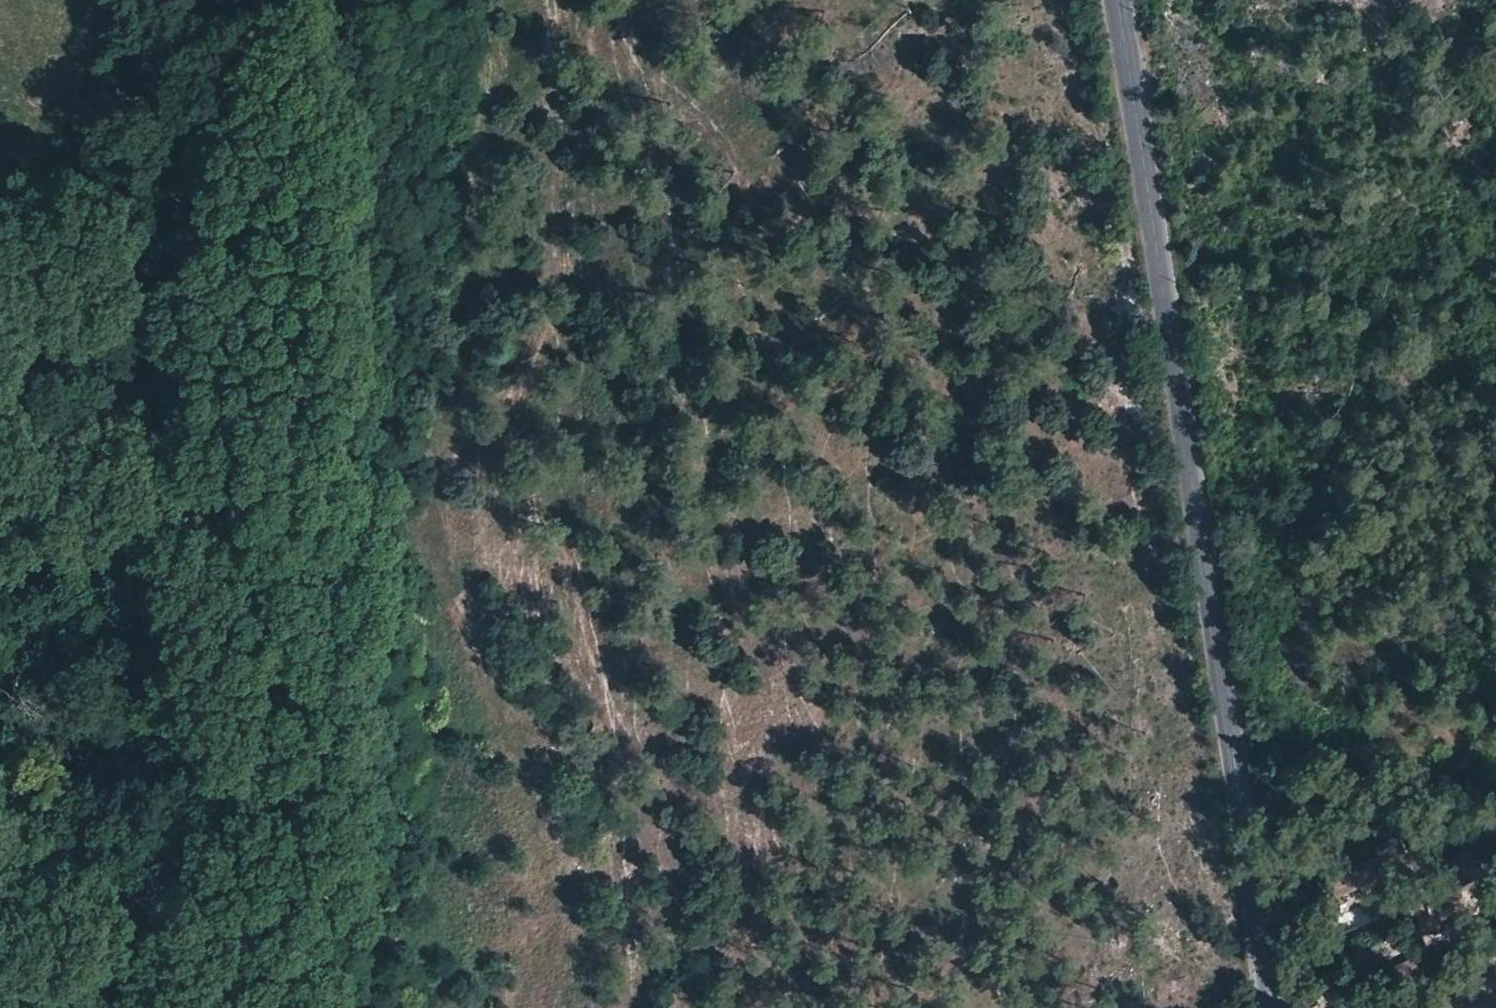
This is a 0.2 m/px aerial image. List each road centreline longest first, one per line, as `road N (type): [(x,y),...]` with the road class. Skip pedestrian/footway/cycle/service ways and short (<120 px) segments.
road 1 (tertiary): [(1268,1007),(1117,0)]
road 2 (track): [(16,917),(189,888),(238,897),(291,1007)]

